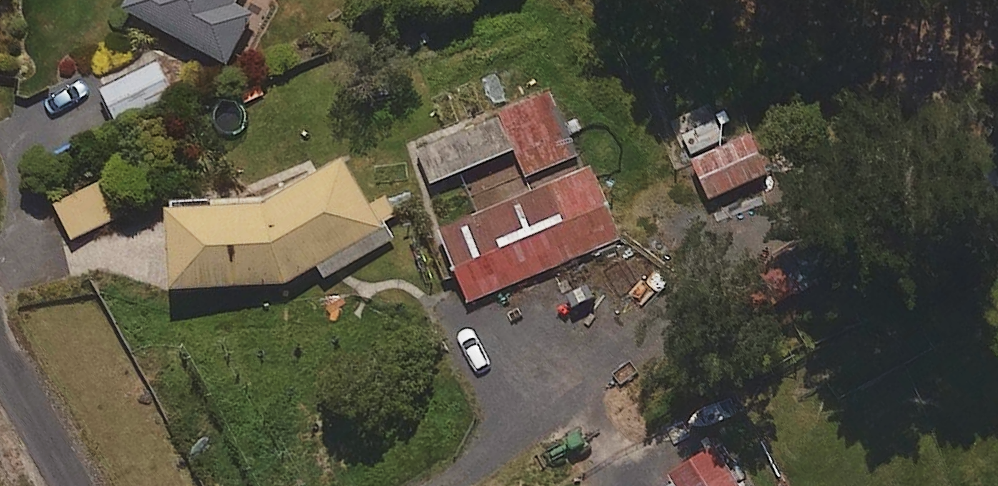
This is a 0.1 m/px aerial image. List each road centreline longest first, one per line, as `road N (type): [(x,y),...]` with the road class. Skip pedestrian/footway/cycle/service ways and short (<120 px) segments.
road 1 (residential): [(0,350),(76,485)]

